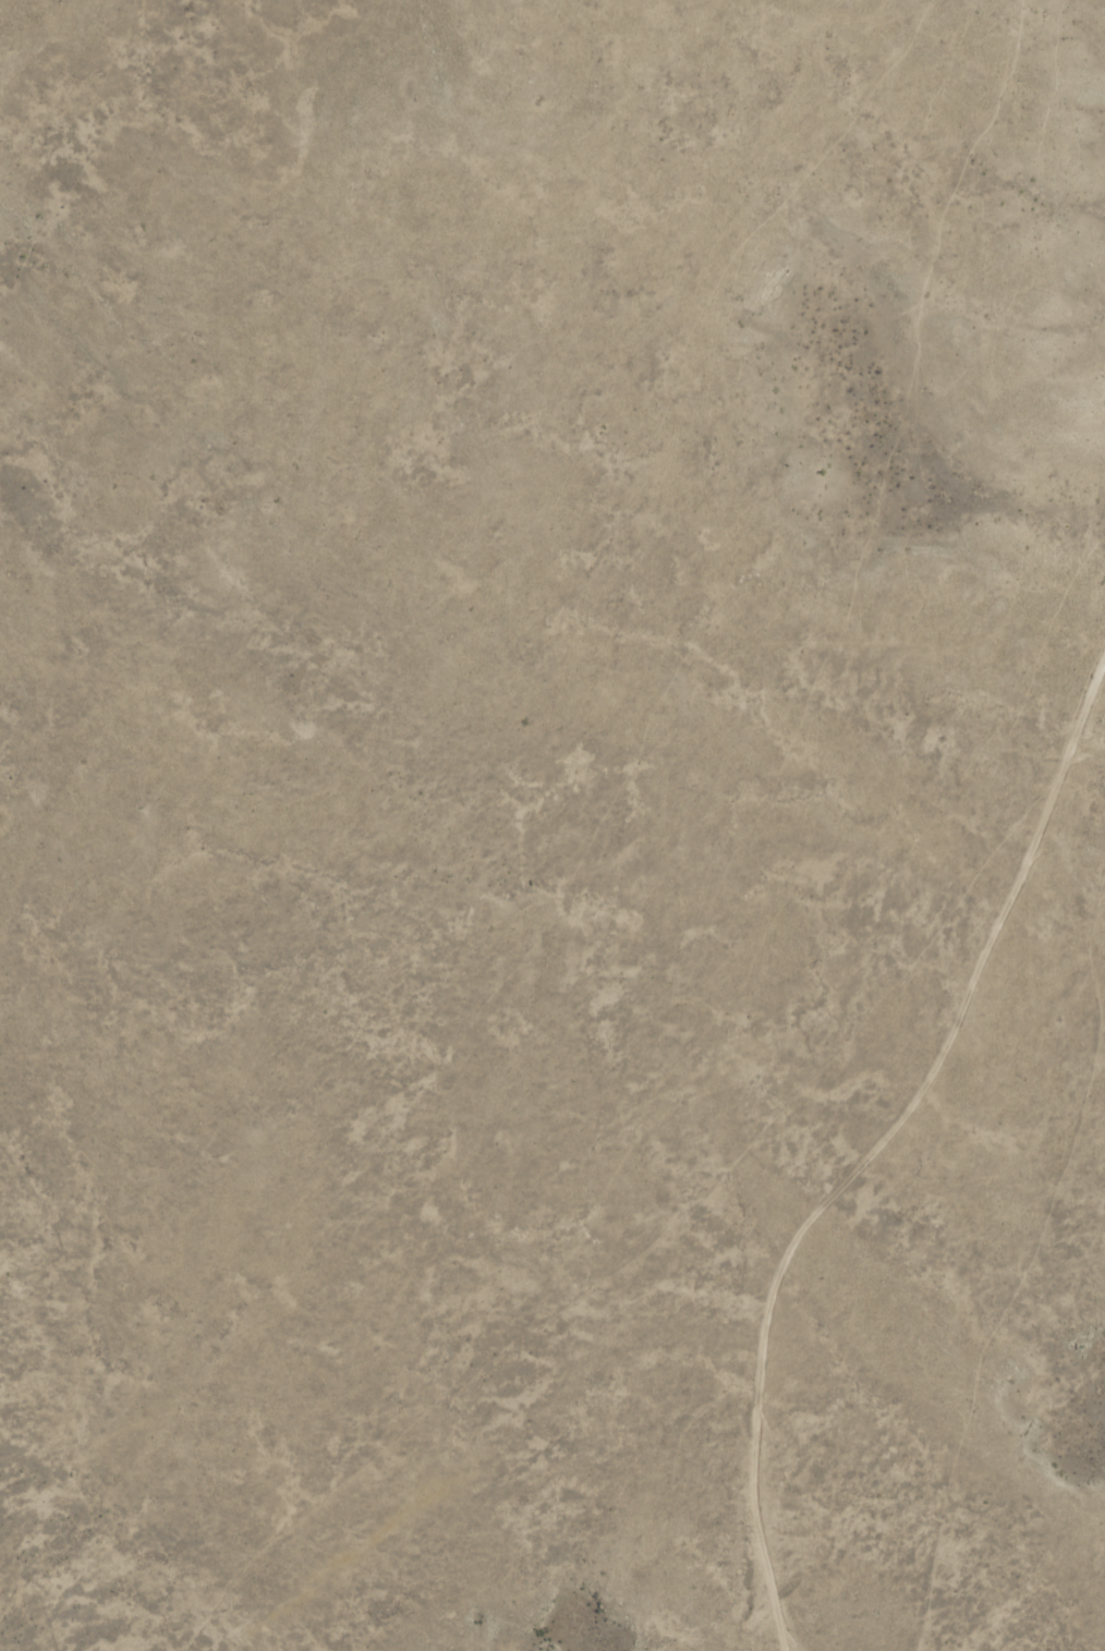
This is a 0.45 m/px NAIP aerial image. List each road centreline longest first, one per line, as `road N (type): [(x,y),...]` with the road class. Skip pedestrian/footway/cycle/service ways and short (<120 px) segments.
road 1 (track): [(1104,673),(923,1081),(811,1219),(785,1266),(756,1384),(751,1469),(777,1650)]

